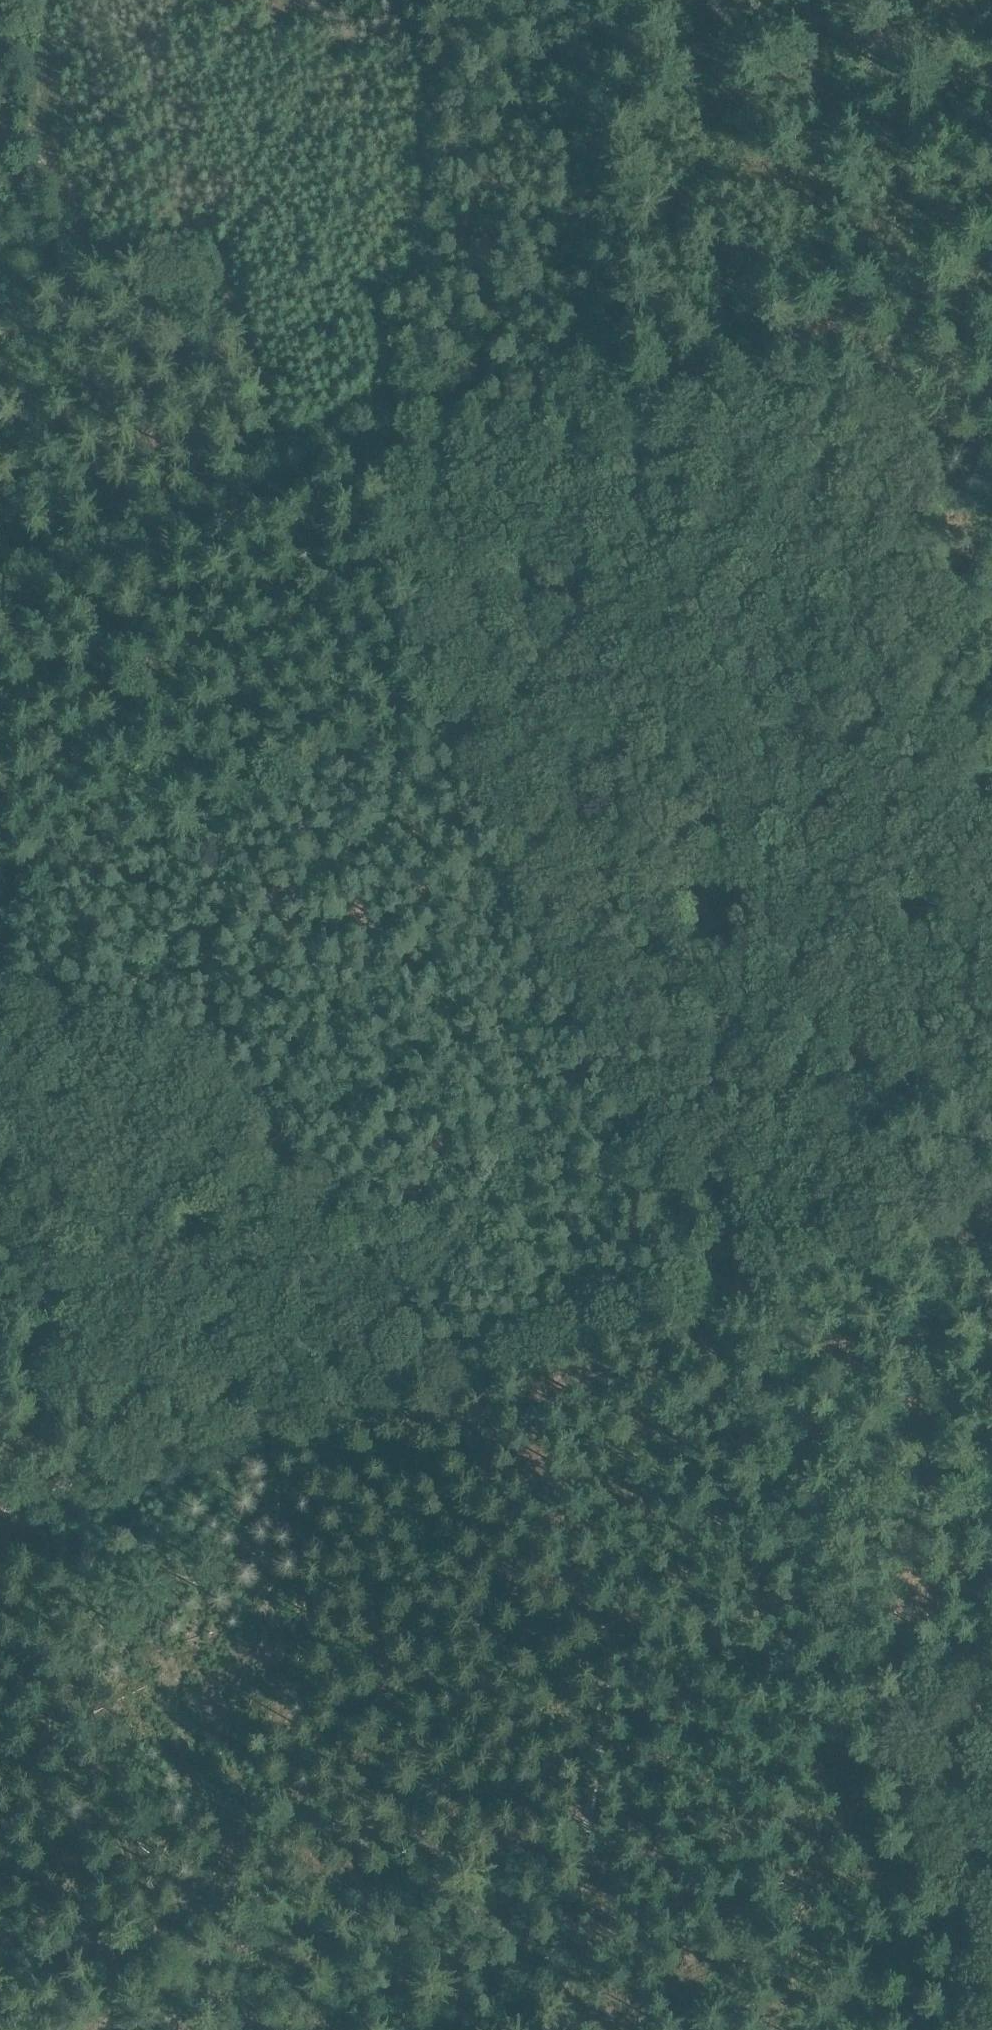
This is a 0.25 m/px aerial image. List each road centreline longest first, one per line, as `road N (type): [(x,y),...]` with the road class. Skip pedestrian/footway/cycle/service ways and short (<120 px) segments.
road 1 (track): [(0,1502),(991,1151)]
road 2 (track): [(0,591),(402,403),(491,386),(831,386),(991,336)]
road 3 (track): [(564,2029),(605,1644),(423,1352)]
road 4 (track): [(0,931),(63,966),(157,1000),(253,1088),(343,1209),(423,1352)]

